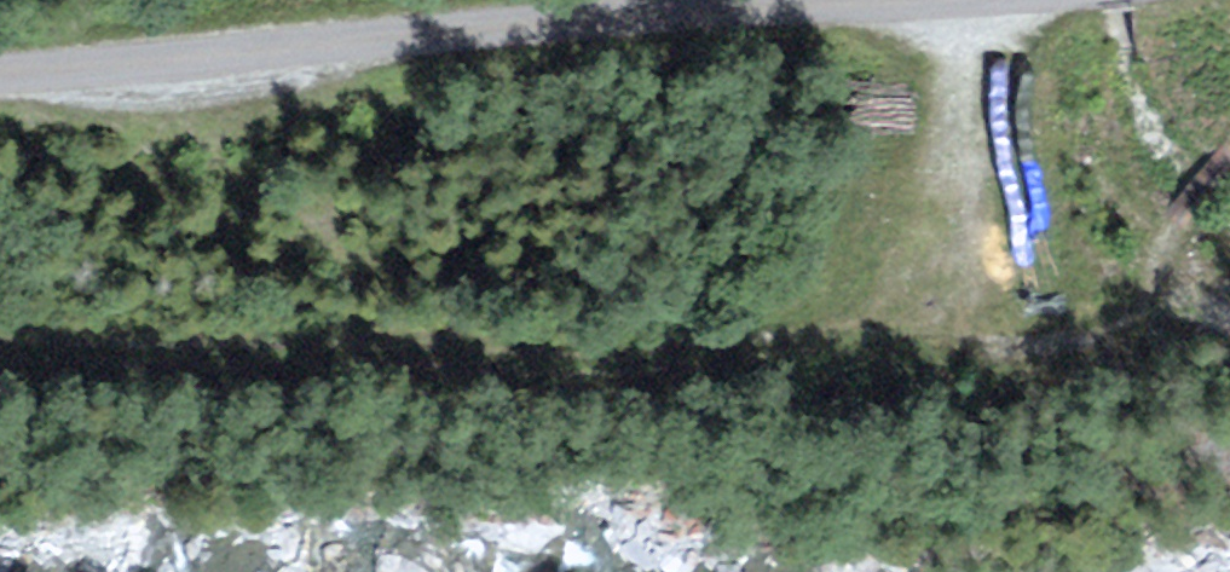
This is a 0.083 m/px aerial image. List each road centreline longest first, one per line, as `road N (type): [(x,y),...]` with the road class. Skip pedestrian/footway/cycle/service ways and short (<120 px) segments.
road 1 (track): [(957,0),(975,247),(869,305),(794,327),(600,345),(0,335)]
road 2 (unclassified): [(940,0),(0,73)]
road 3 (track): [(975,247),(987,319),(1013,348),(1100,332),(1148,285),(1181,211),(1229,153)]

